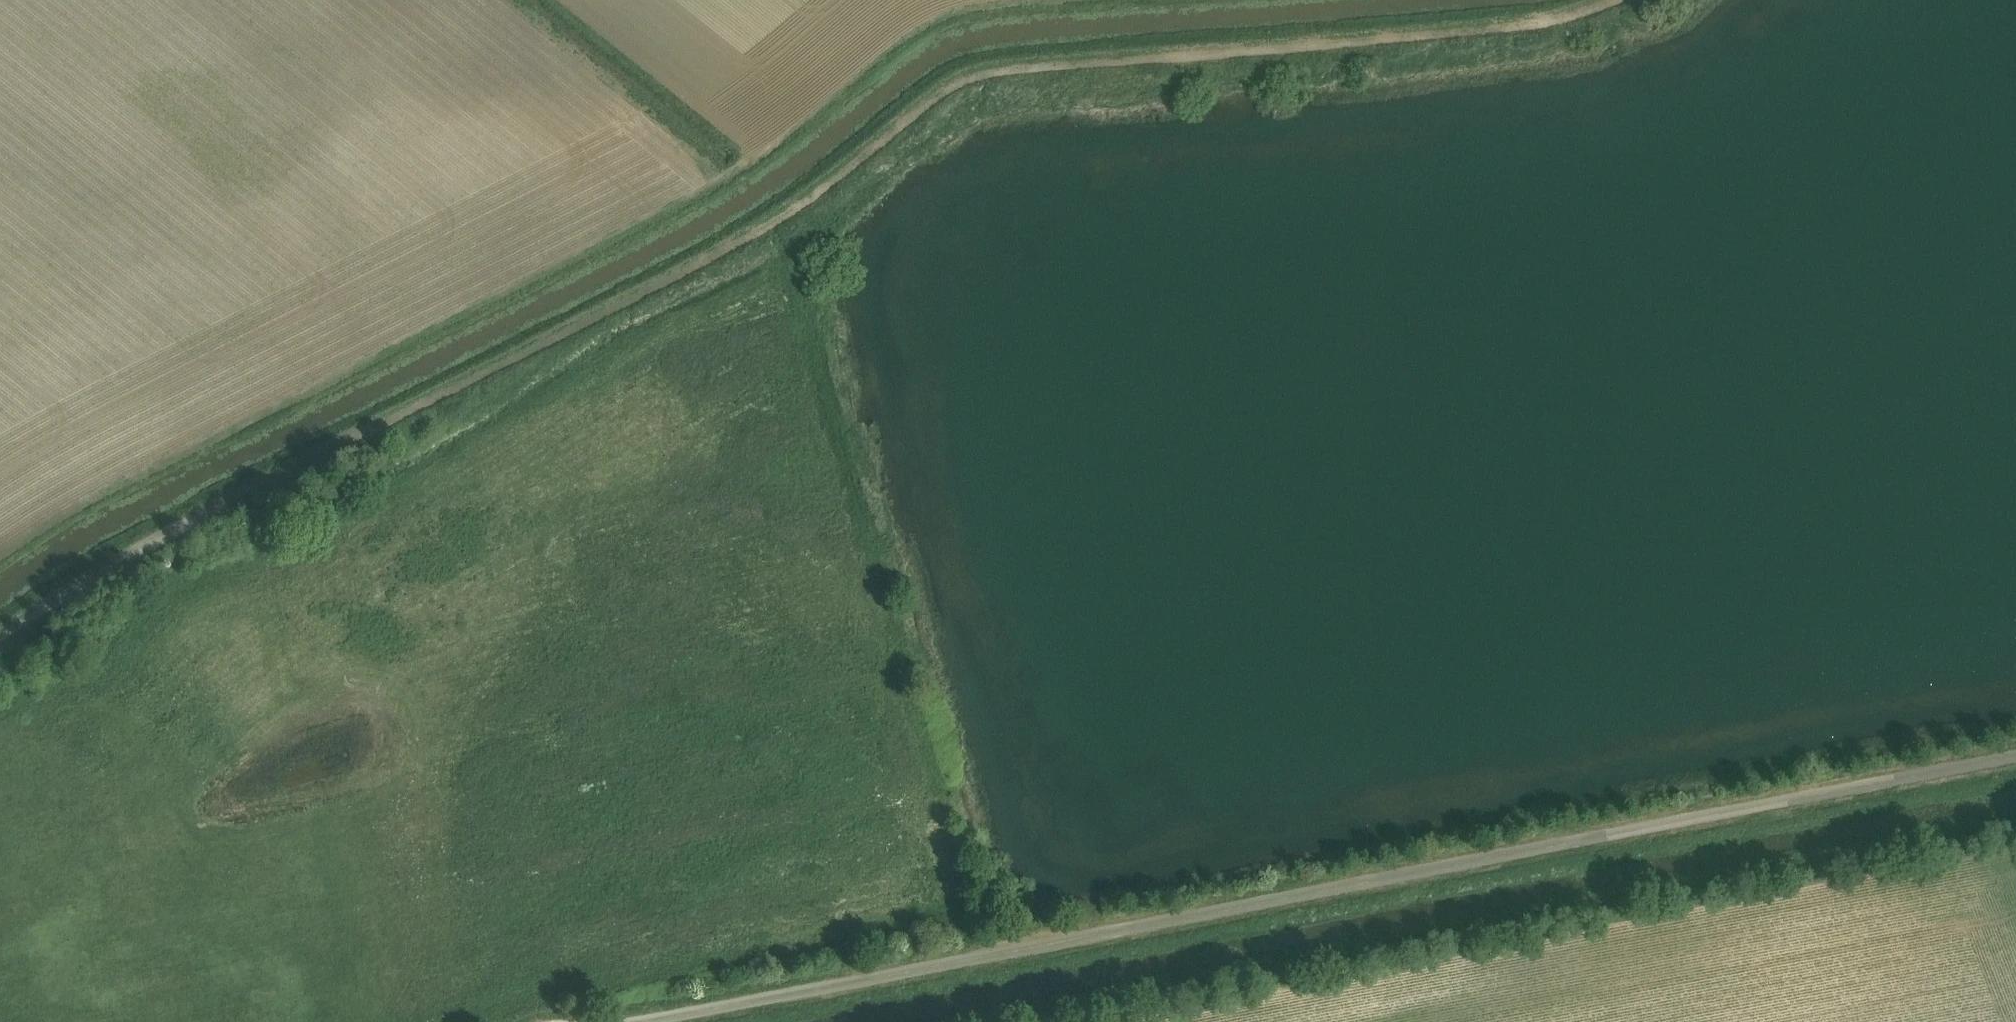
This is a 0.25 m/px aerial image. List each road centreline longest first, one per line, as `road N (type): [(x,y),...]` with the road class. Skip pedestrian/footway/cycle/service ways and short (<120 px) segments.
road 1 (unclassified): [(2015,752),(615,1021)]

